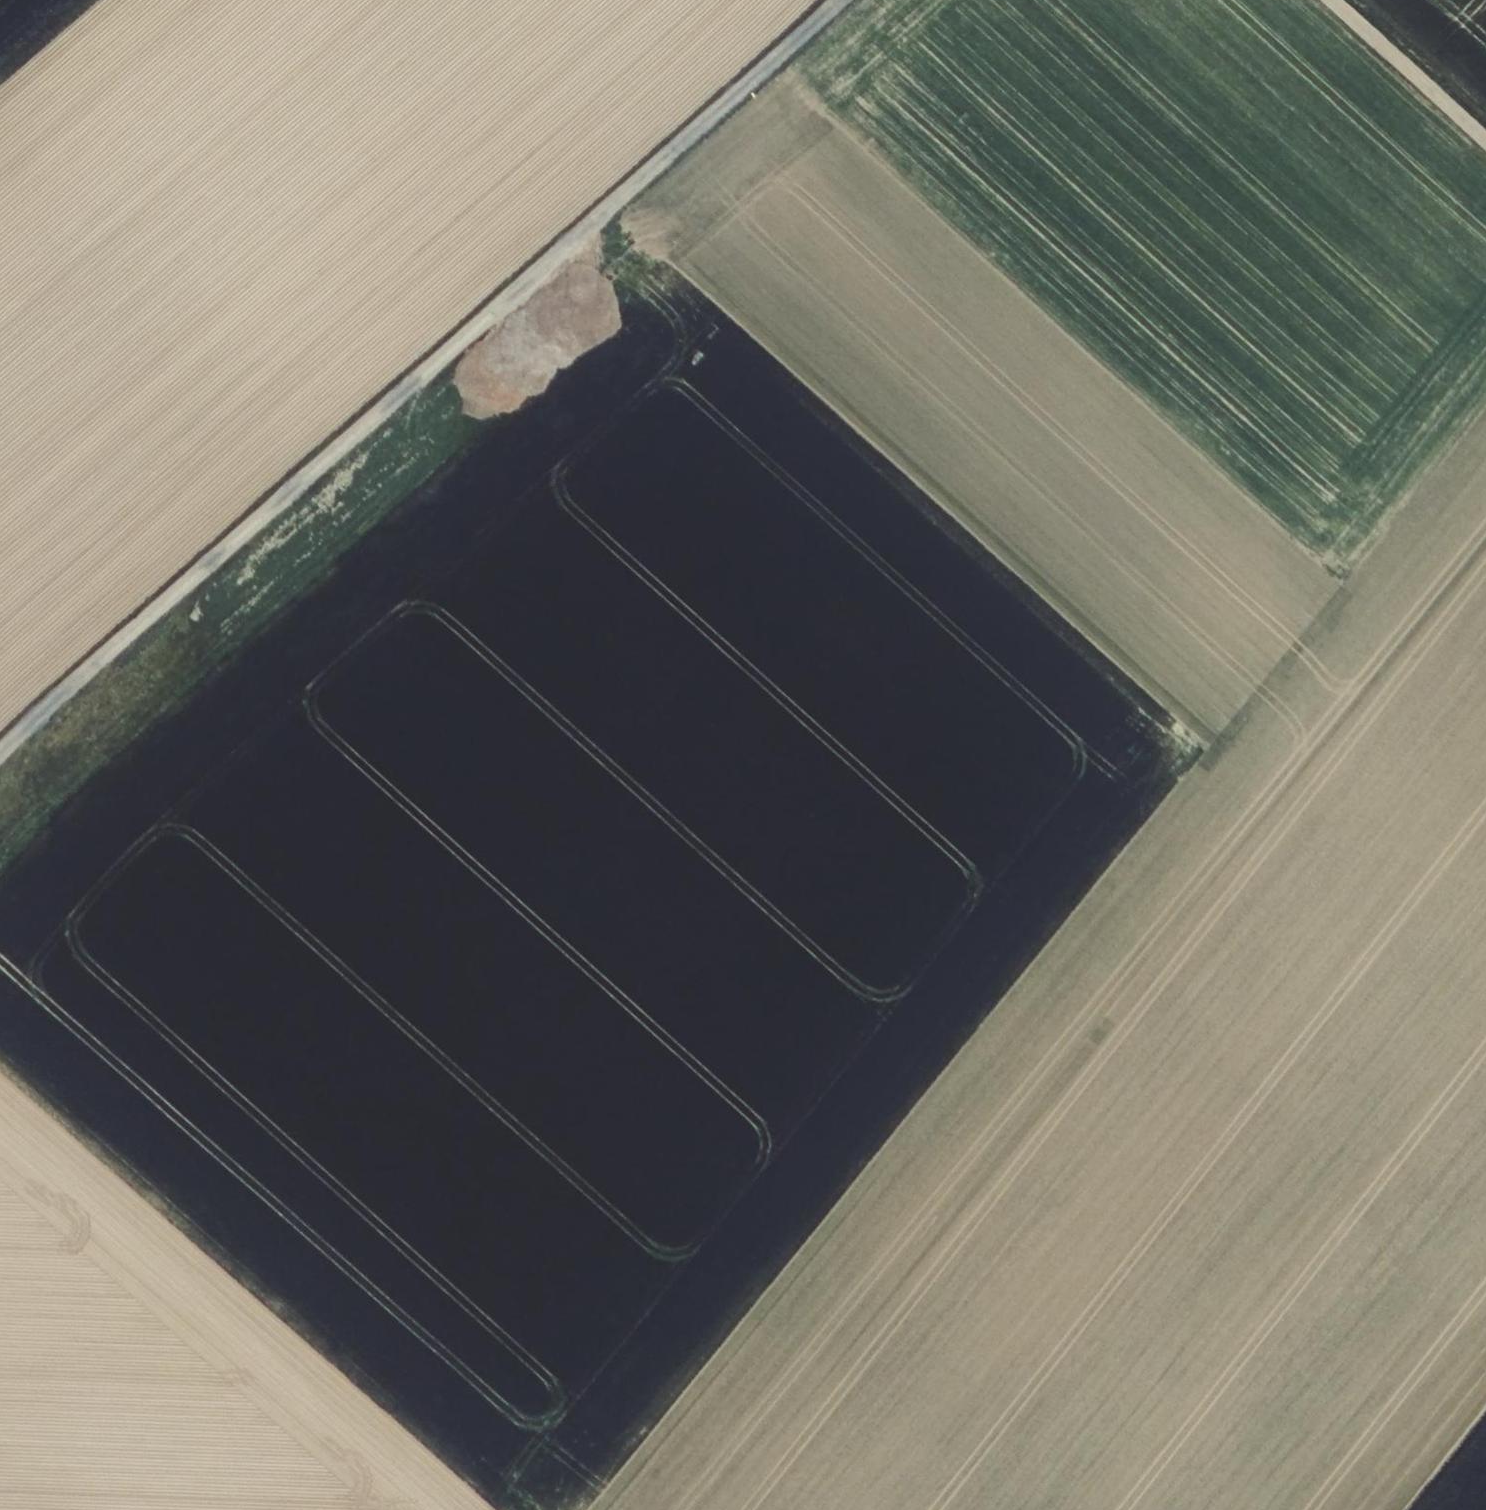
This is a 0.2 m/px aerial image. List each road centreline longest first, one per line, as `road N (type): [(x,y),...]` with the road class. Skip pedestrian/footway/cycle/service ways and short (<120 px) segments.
road 1 (track): [(0,756),(834,0)]
road 2 (track): [(1485,140),(1333,0)]

